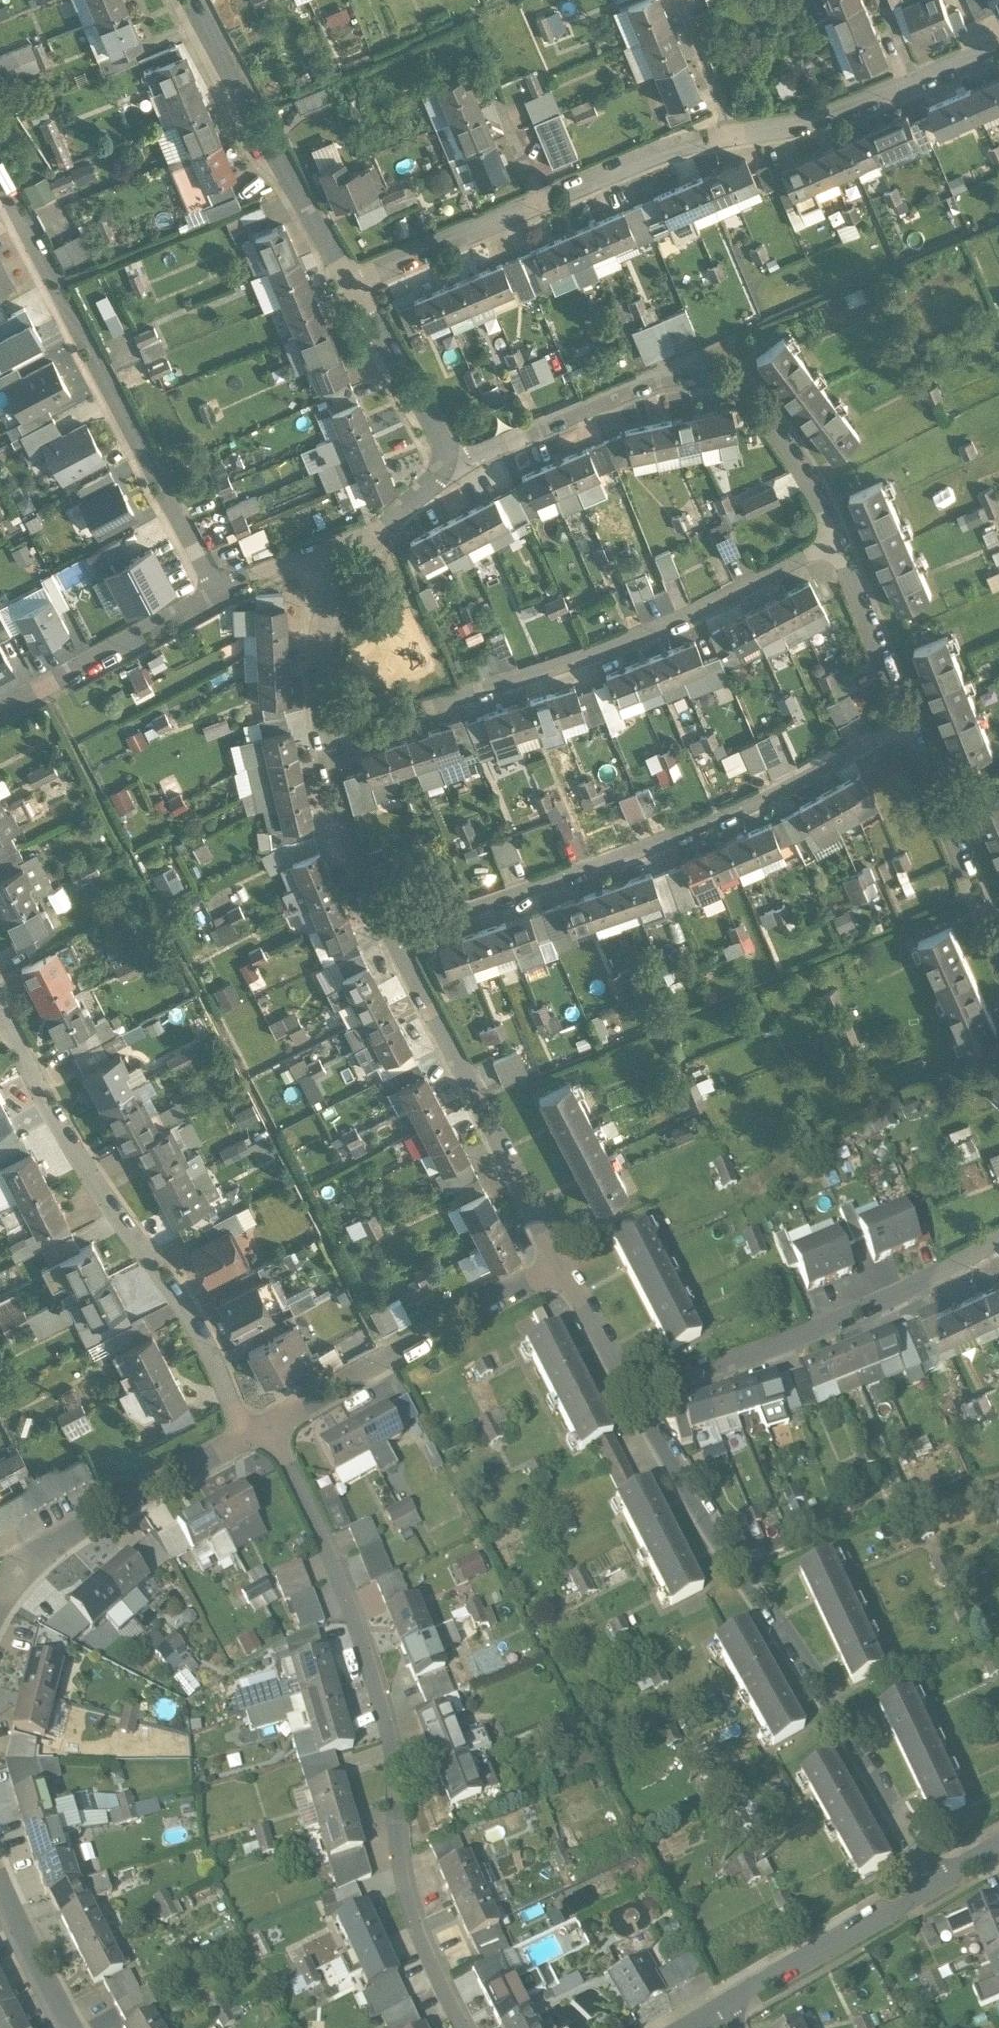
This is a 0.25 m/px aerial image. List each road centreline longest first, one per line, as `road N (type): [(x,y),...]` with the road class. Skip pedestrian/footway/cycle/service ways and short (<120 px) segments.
road 1 (residential): [(998,45),(814,123),(672,146),(351,283)]
road 2 (residential): [(463,2027),(410,1910),(392,1737),(345,1591),(268,1418)]
road 3 (residential): [(631,1395),(938,1883)]
road 4 (residential): [(909,724),(761,802),(624,860),(388,940)]
road 5 (residential): [(320,741),(669,628),(838,538)]
road 6 (residential): [(246,1430),(211,1354),(82,1161),(0,1004)]
road 7 (residential): [(838,538),(804,471),(743,397),(690,378),(661,377),(470,461),(446,463)]
road 8 (residential): [(0,175),(215,598)]
road 9 (residential): [(998,1240),(808,1335),(631,1395)]
road 10 (residential): [(388,940),(561,1263)]
road 11 (residential): [(561,1263),(268,1418)]
road 12 (residential): [(194,0),(246,111),(351,283)]
road 13 (residential): [(998,955),(909,724)]
road 14 (residential): [(938,1883),(726,2006)]
road 15 (residential): [(215,598),(0,713)]
road 16 (residential): [(246,1430),(53,1541)]
road 17 (residential): [(320,741),(340,839),(388,940)]
road 18 (residential): [(351,283),(435,427),(446,463)]
road 19 (residential): [(909,724),(838,538)]
road 20 (residential): [(346,563),(321,626),(320,741)]
road 21 (residential): [(0,1876),(76,2027)]
road 22 (residential): [(561,1263),(631,1395)]
road 23 (residential): [(446,463),(346,563)]
road 24 (residential): [(346,563),(320,557),(215,598)]

